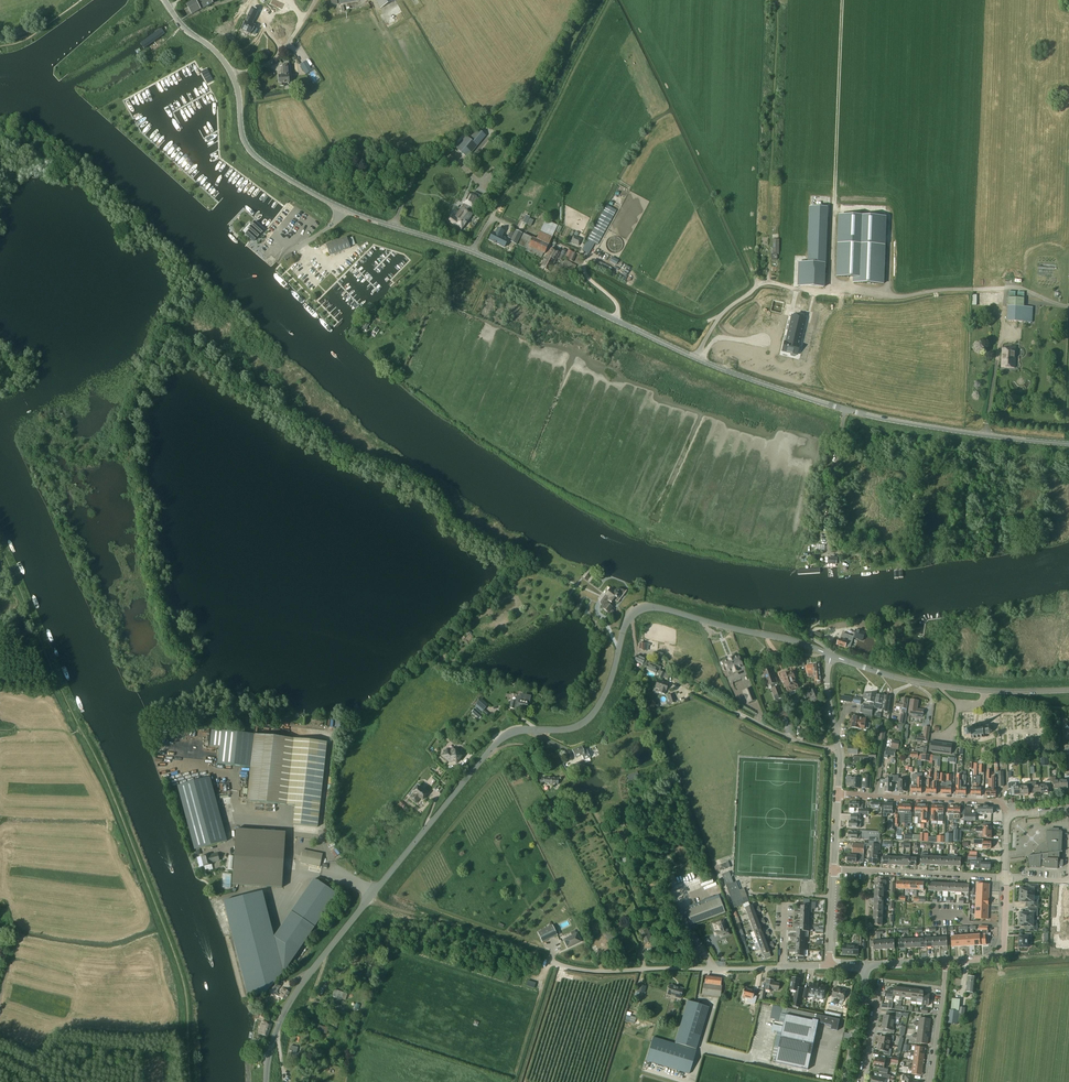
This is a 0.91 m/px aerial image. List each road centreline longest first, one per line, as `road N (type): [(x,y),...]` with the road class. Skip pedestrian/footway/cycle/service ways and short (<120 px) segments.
road 1 (tertiary): [(845,410),(723,369),(473,253),(345,210),(249,151),(232,75)]
road 2 (unclassified): [(266,1081),(272,1044),(299,988),(494,746),(532,730)]
road 3 (unclassified): [(831,655),(661,608),(637,609),(590,718),(569,729),(532,730)]
road 4 (tertiary): [(831,655),(937,686),(1068,691)]
road 5 (residential): [(553,964),(594,971),(782,968)]
road 6 (tertiary): [(845,410),(1068,442)]
road 7 (track): [(834,210),(843,0)]
road 8 (residential): [(1010,816),(989,801),(838,795)]
road 9 (residential): [(1006,879),(835,870)]
road 10 (unclassified): [(1006,879),(1002,954),(946,961)]

